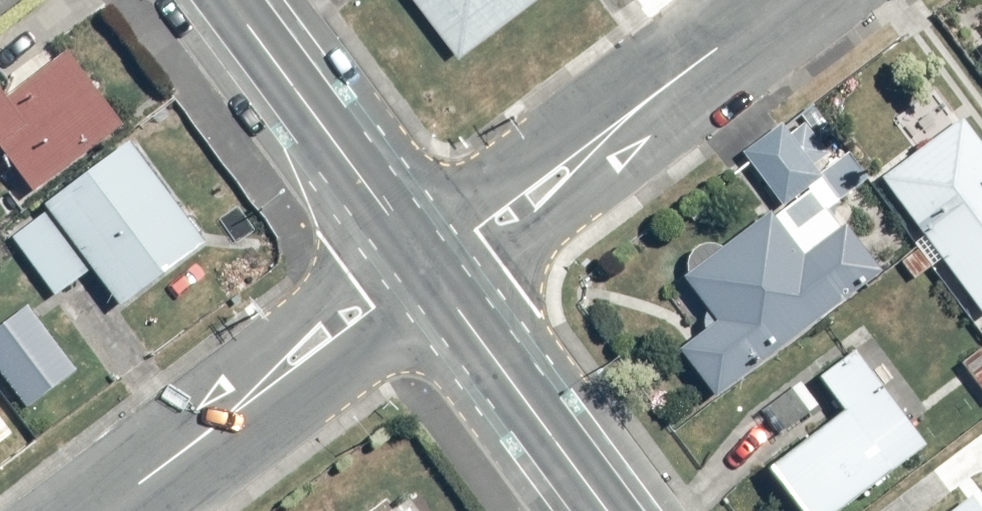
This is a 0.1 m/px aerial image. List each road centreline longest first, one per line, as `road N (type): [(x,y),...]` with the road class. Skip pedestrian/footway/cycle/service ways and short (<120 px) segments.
road 1 (residential): [(428,266),(791,0)]
road 2 (residential): [(102,510),(428,266)]
road 3 (secondary): [(428,266),(231,0)]
road 4 (secondary): [(608,510),(428,266)]

